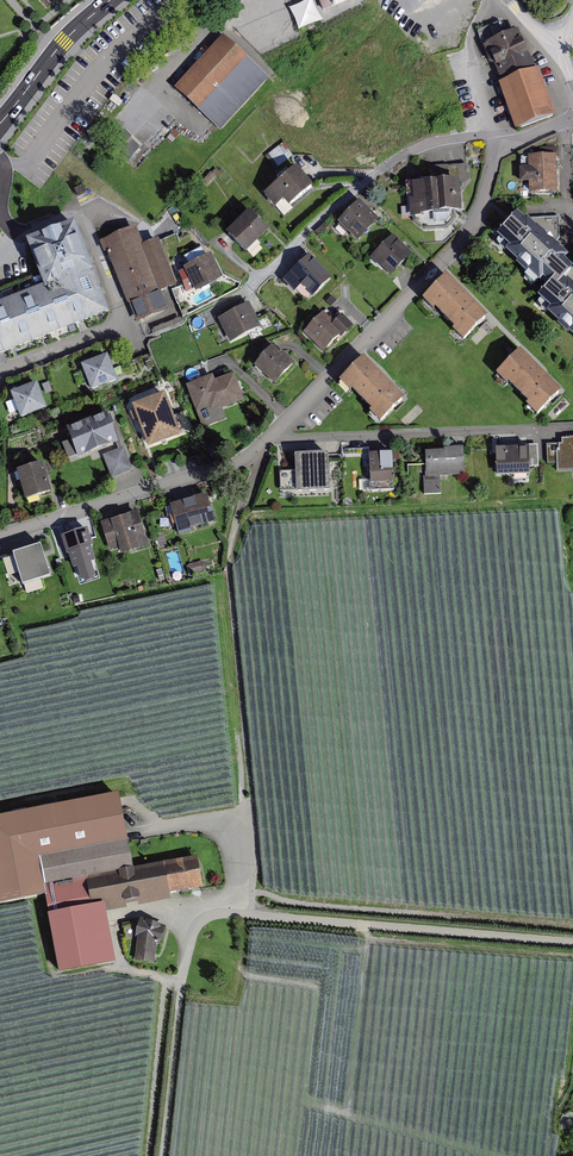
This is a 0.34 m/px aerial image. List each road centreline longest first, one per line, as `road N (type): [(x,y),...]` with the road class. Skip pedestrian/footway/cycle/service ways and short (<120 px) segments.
road 1 (residential): [(0,373),(127,325),(86,215),(22,233),(2,215),(0,160)]
road 2 (residential): [(266,446),(462,240),(501,148)]
road 3 (residential): [(501,148),(493,134),(418,147),(206,316)]
road 4 (residential): [(572,943),(251,912)]
road 5 (unclassified): [(160,1155),(192,917),(251,912)]
road 6 (residential): [(266,446),(564,437)]
road 7 (residential): [(0,537),(266,446)]
road 8 (tertiary): [(109,0),(63,41),(0,124)]

